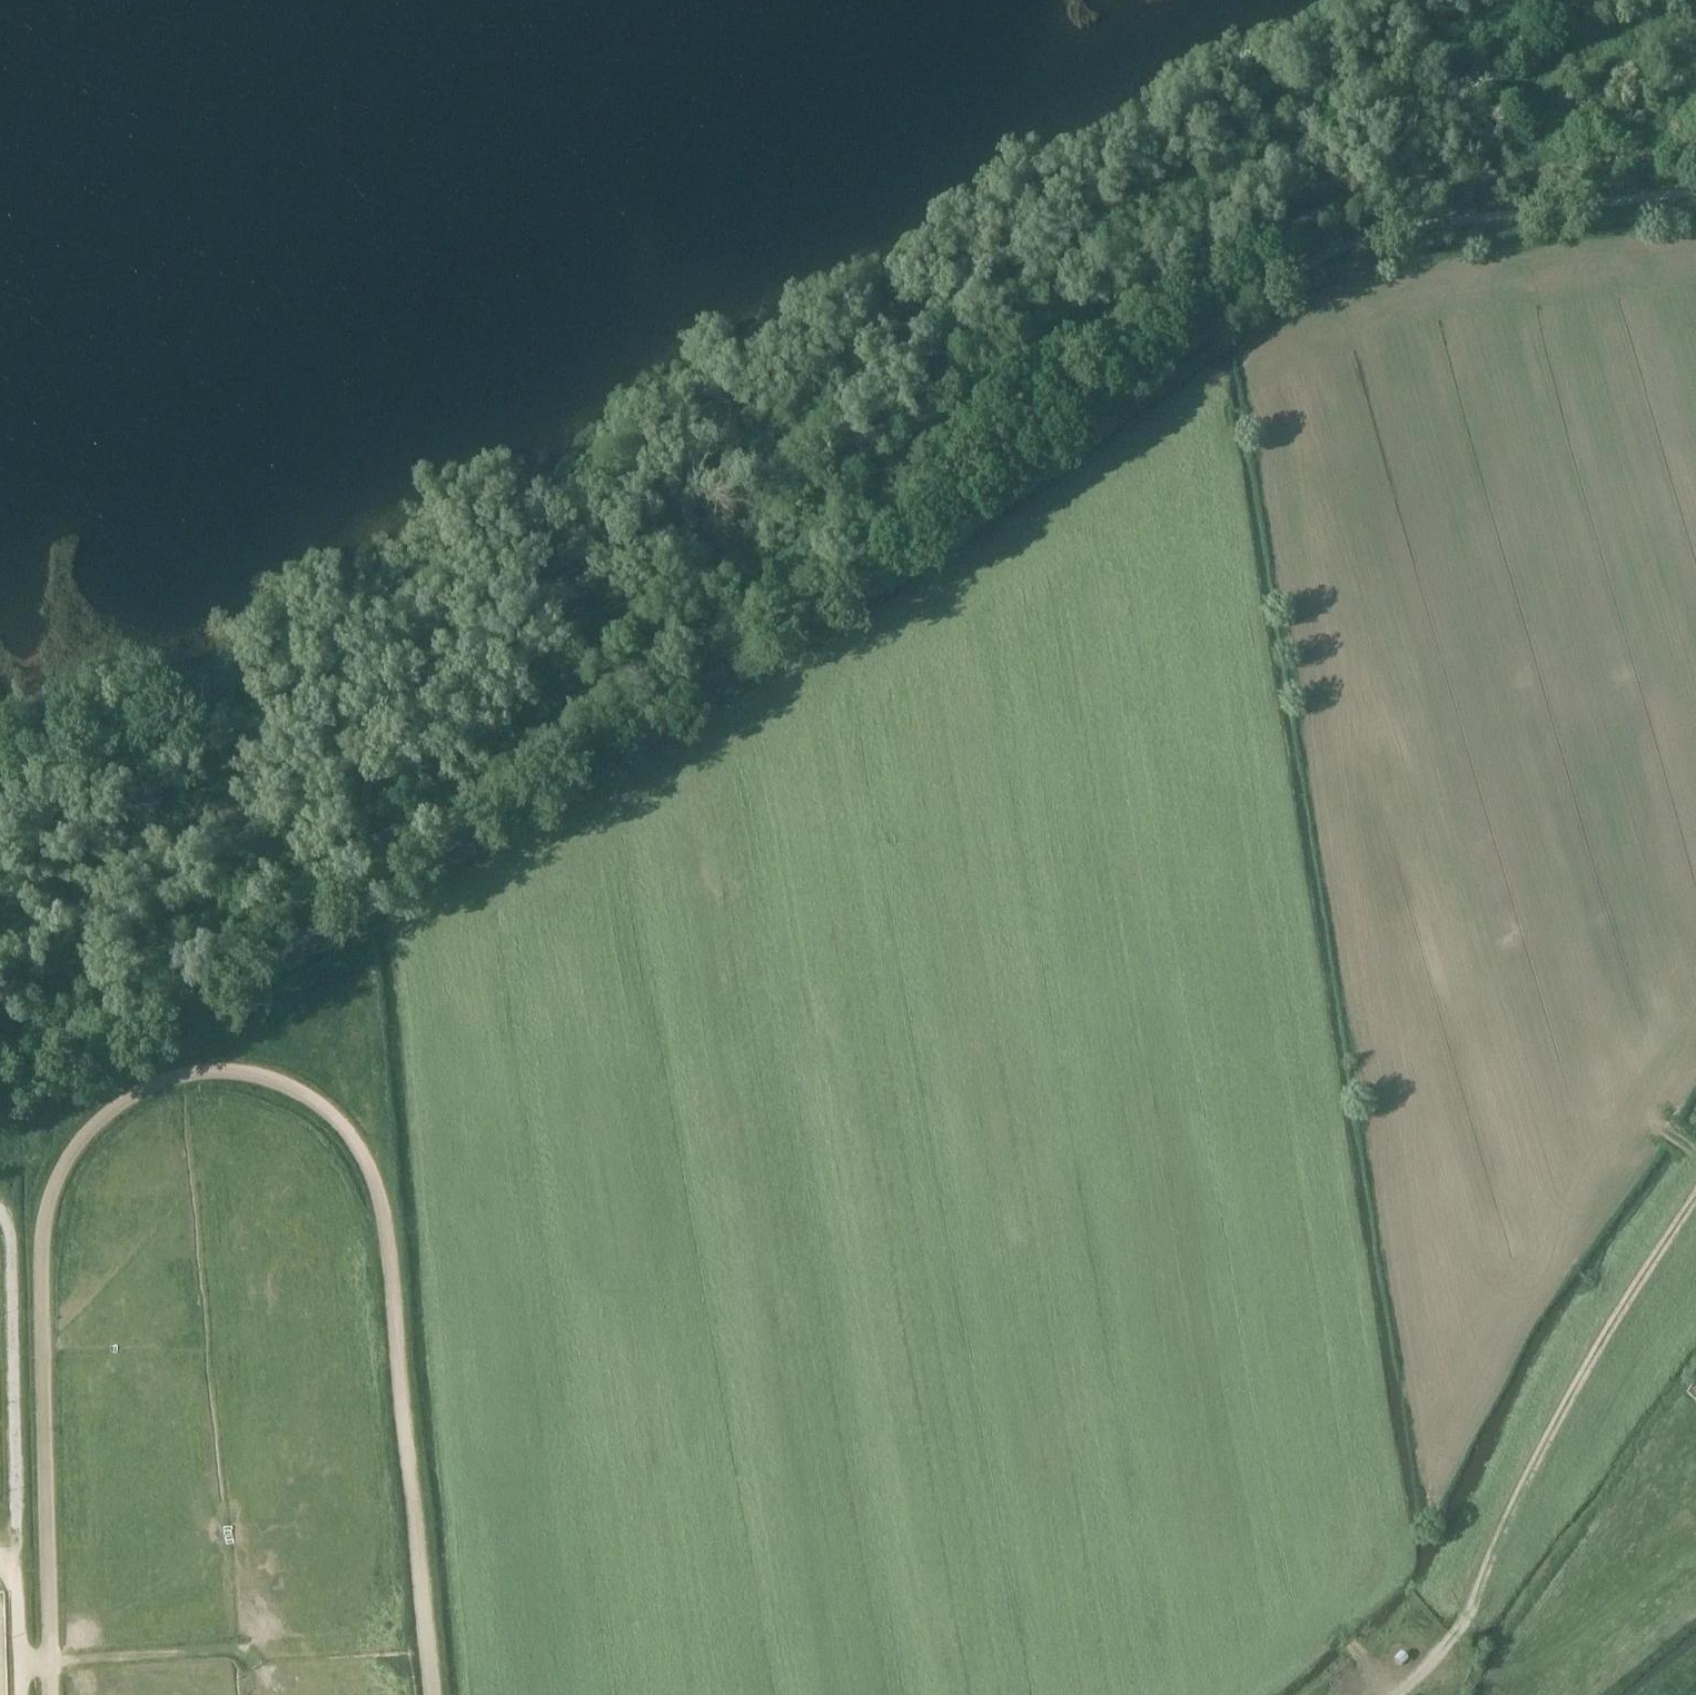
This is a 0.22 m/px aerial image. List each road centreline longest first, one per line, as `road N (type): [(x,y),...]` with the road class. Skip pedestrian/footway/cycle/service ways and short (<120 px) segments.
road 1 (track): [(1695,1196),(1605,1334),(1531,1469),(1468,1615),(1395,1694)]
road 2 (track): [(28,1694),(12,1231),(0,1204)]

